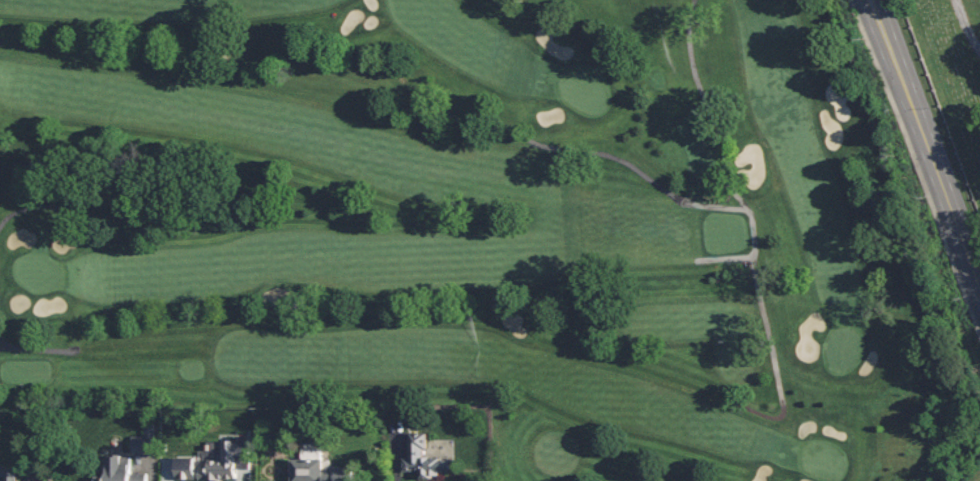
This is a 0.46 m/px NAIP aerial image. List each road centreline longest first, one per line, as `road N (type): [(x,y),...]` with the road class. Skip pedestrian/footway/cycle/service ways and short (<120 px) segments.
road 1 (primary): [(871,0),(979,291)]

